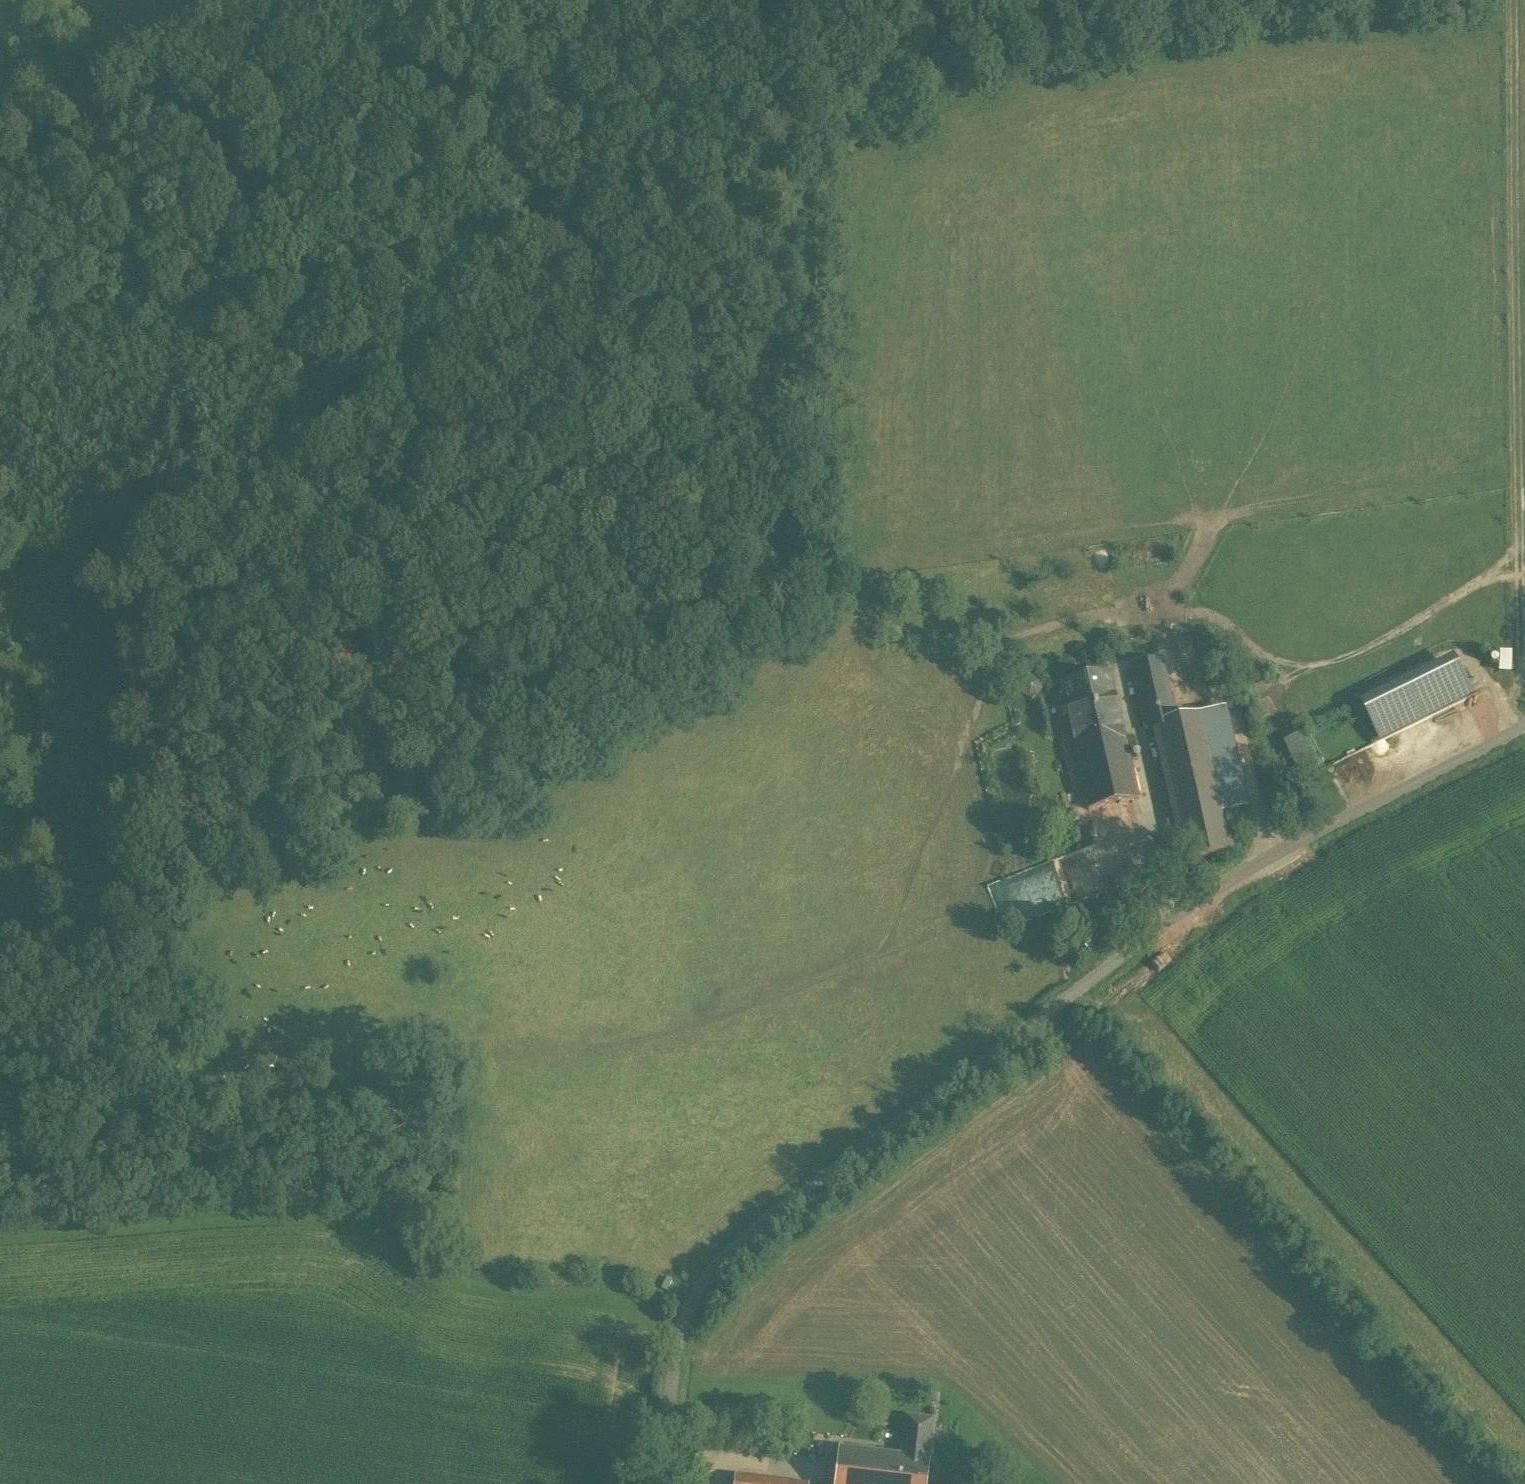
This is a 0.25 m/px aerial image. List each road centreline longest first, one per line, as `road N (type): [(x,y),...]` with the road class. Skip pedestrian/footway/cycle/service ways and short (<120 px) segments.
road 1 (unclassified): [(663,1483),(676,1326),(708,1281),(777,1214),(1235,882),(1524,726)]
road 2 (track): [(0,12),(92,147),(129,285),(153,314),(190,328),(384,260),(528,233),(570,216),(599,178),(614,73),(768,0)]
road 3 (track): [(1523,728),(1515,0)]
road 4 (track): [(0,788),(67,993)]
road 5 (track): [(0,1133),(206,1109)]
road 6 (track): [(110,230),(101,270),(72,317),(0,351)]

